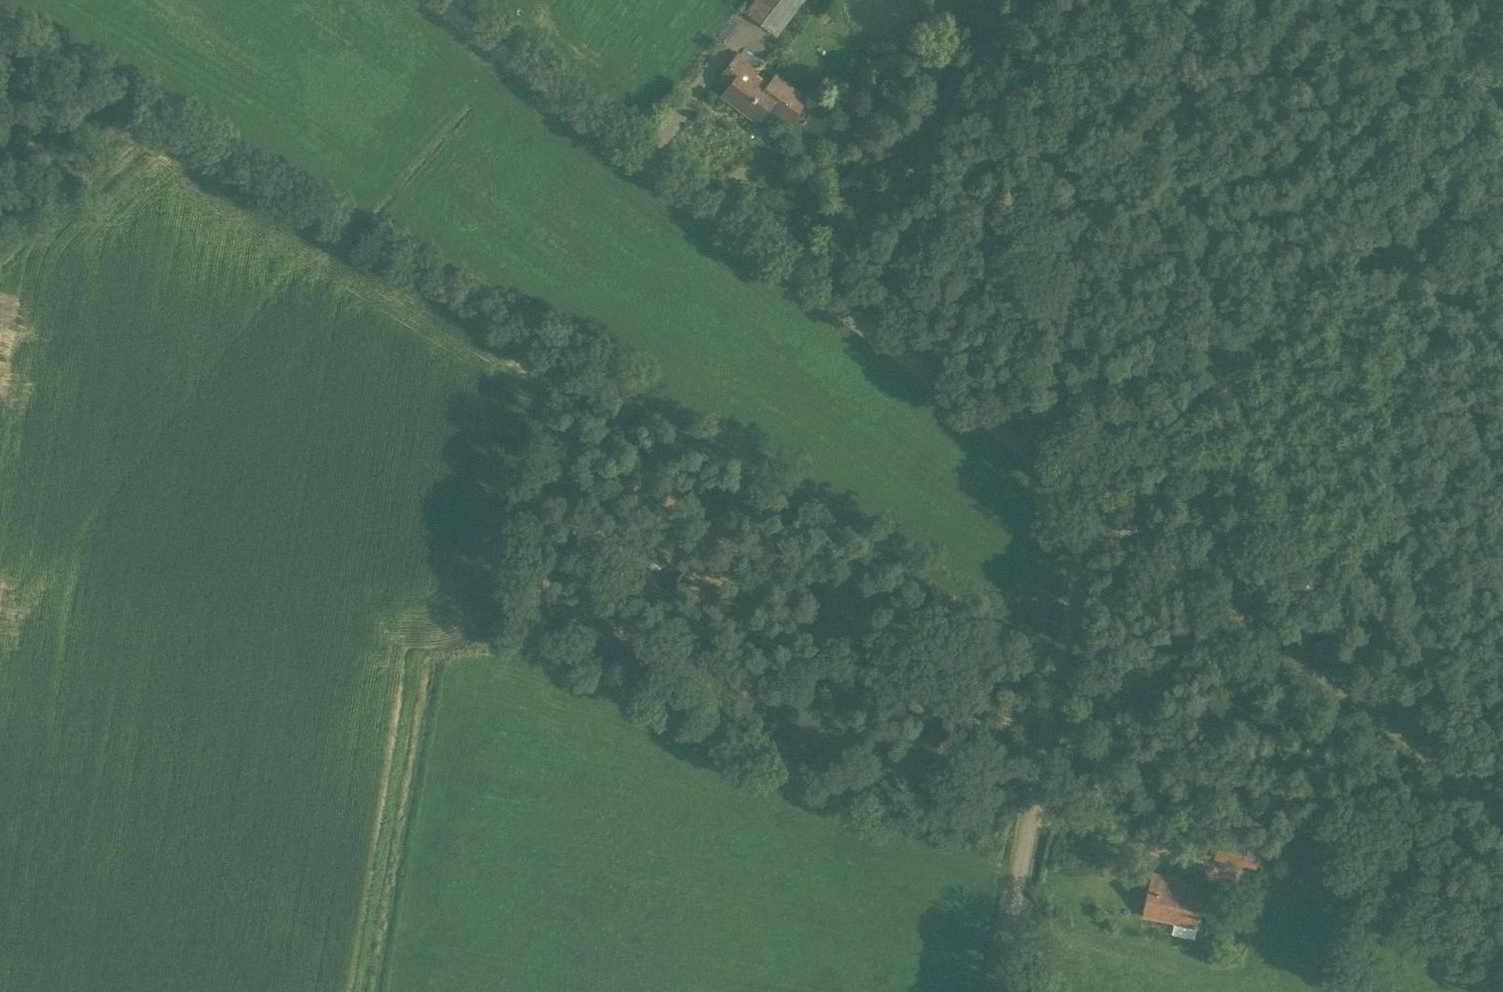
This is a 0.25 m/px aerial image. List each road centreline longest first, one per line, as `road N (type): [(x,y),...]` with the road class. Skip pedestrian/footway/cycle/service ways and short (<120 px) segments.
road 1 (unclassified): [(1098,507),(435,0)]
road 2 (unclassified): [(1502,815),(1098,507)]
road 3 (tertiary): [(995,991),(1098,507)]

